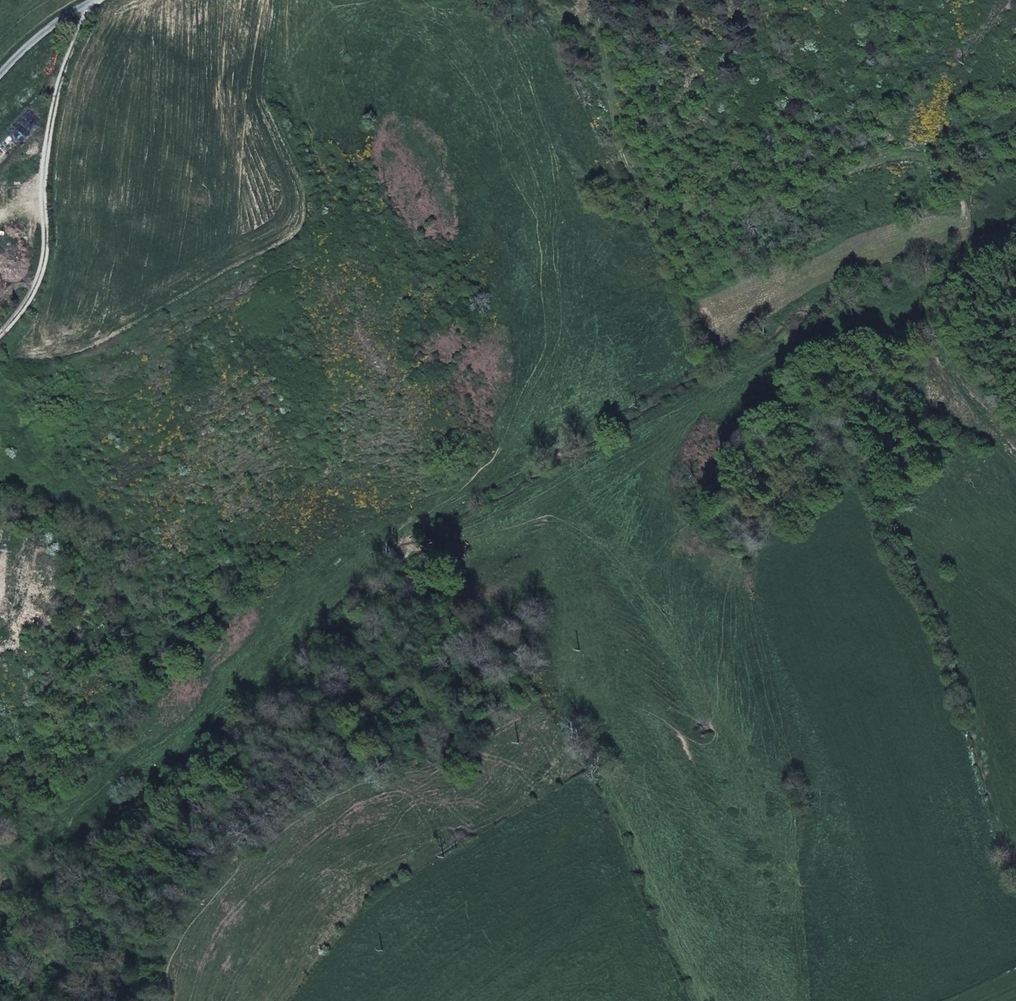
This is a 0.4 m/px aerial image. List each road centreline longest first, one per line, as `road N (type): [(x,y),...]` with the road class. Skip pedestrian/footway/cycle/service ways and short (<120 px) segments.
road 1 (track): [(96,1),(68,63),(42,162),(33,286),(0,329)]
road 2 (residential): [(99,0),(51,25),(0,77)]

